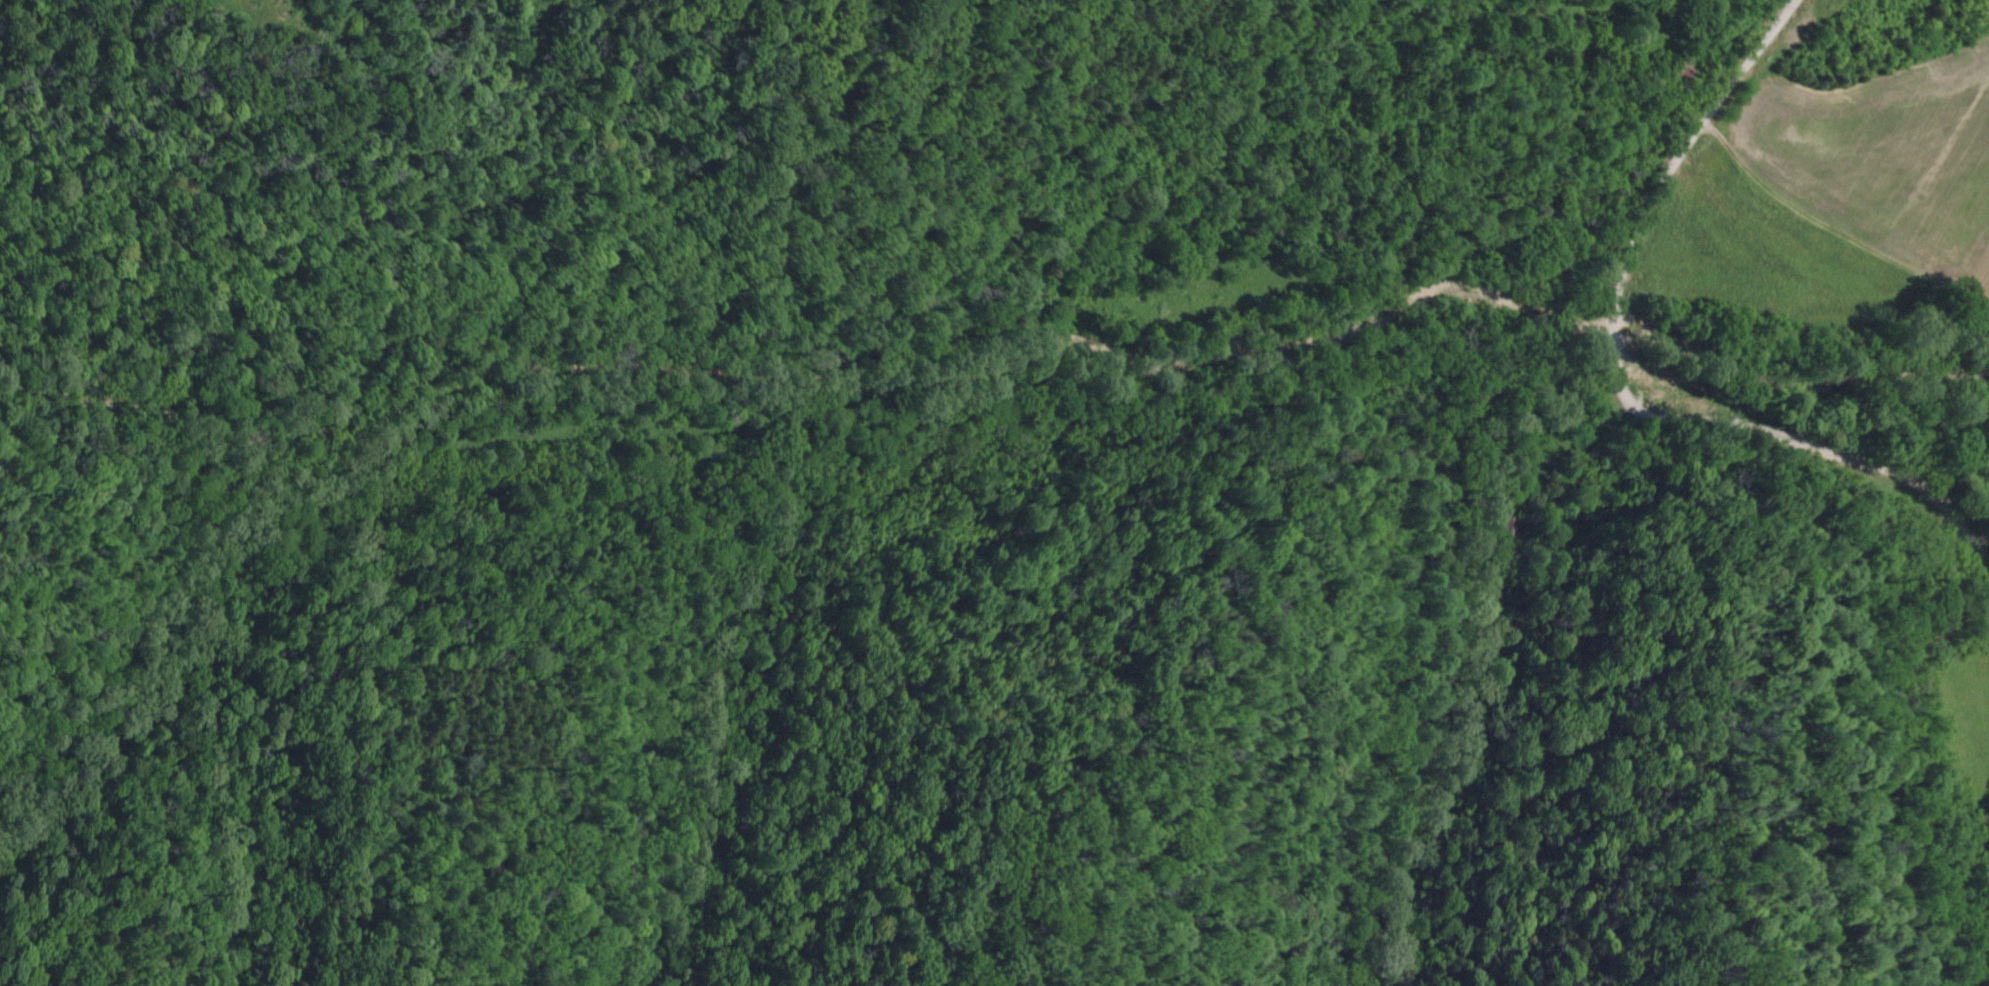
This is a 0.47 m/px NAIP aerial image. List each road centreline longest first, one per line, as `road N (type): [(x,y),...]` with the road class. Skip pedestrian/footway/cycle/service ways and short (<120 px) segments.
road 1 (residential): [(1800,0),(1628,194),(1600,265),(1595,342),(1615,381),(1650,402),(1800,444),(1910,494),(1942,520),(1988,587)]

